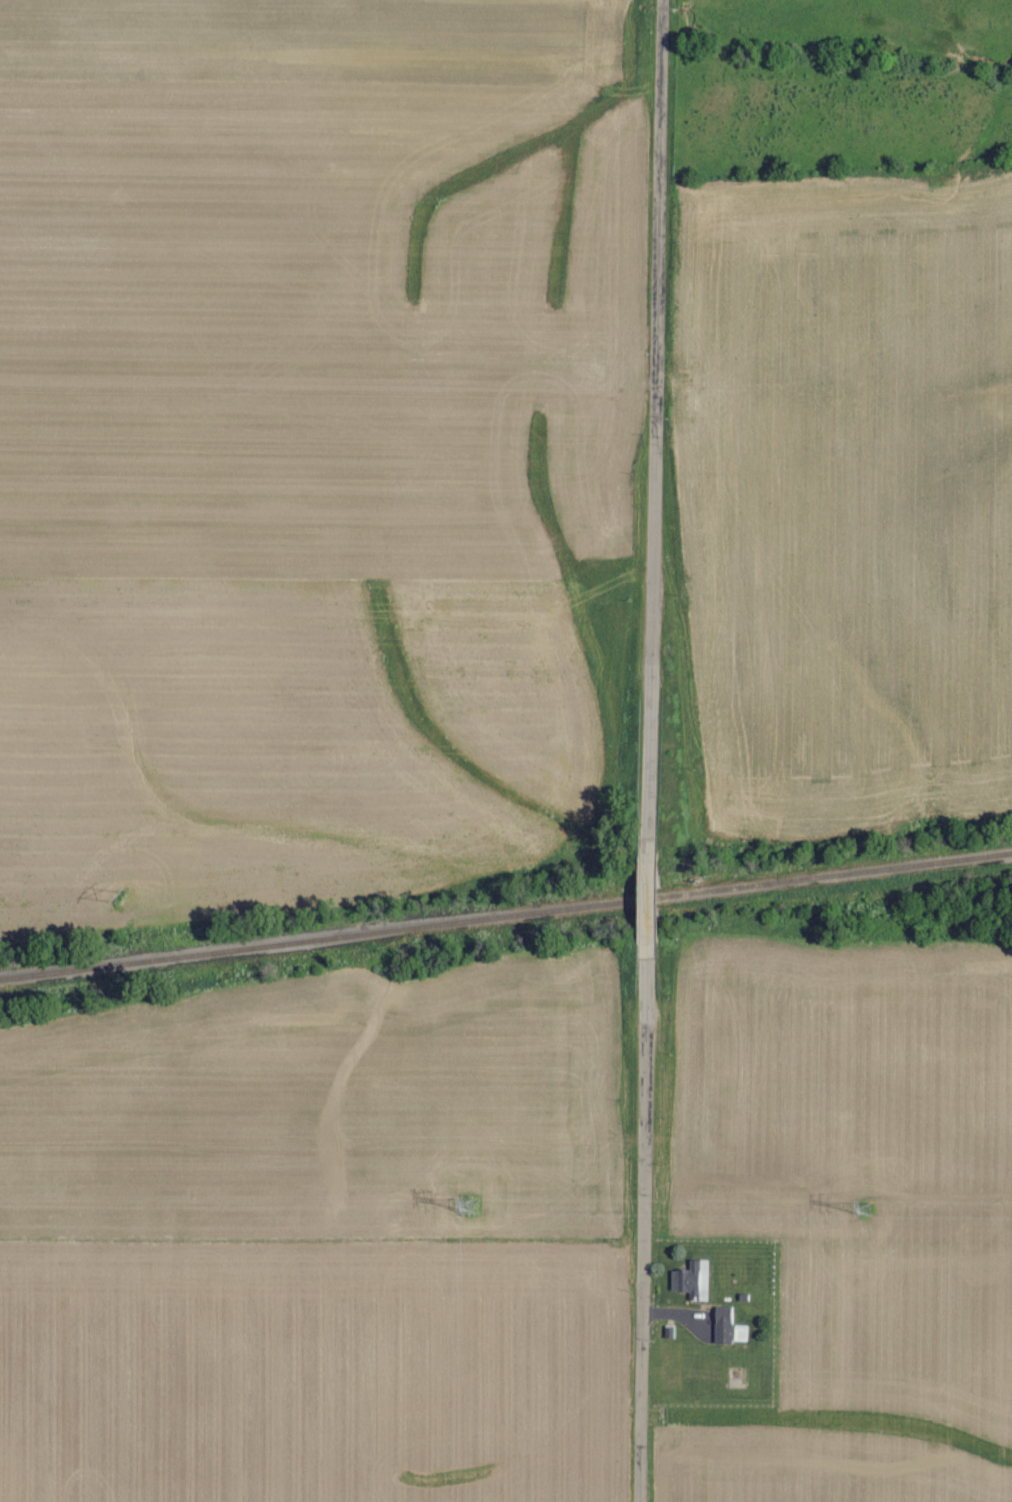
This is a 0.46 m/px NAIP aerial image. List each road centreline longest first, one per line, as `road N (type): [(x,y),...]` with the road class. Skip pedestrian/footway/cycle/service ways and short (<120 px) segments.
road 1 (residential): [(654,854),(671,0)]
road 2 (residential): [(642,1501),(651,958)]

